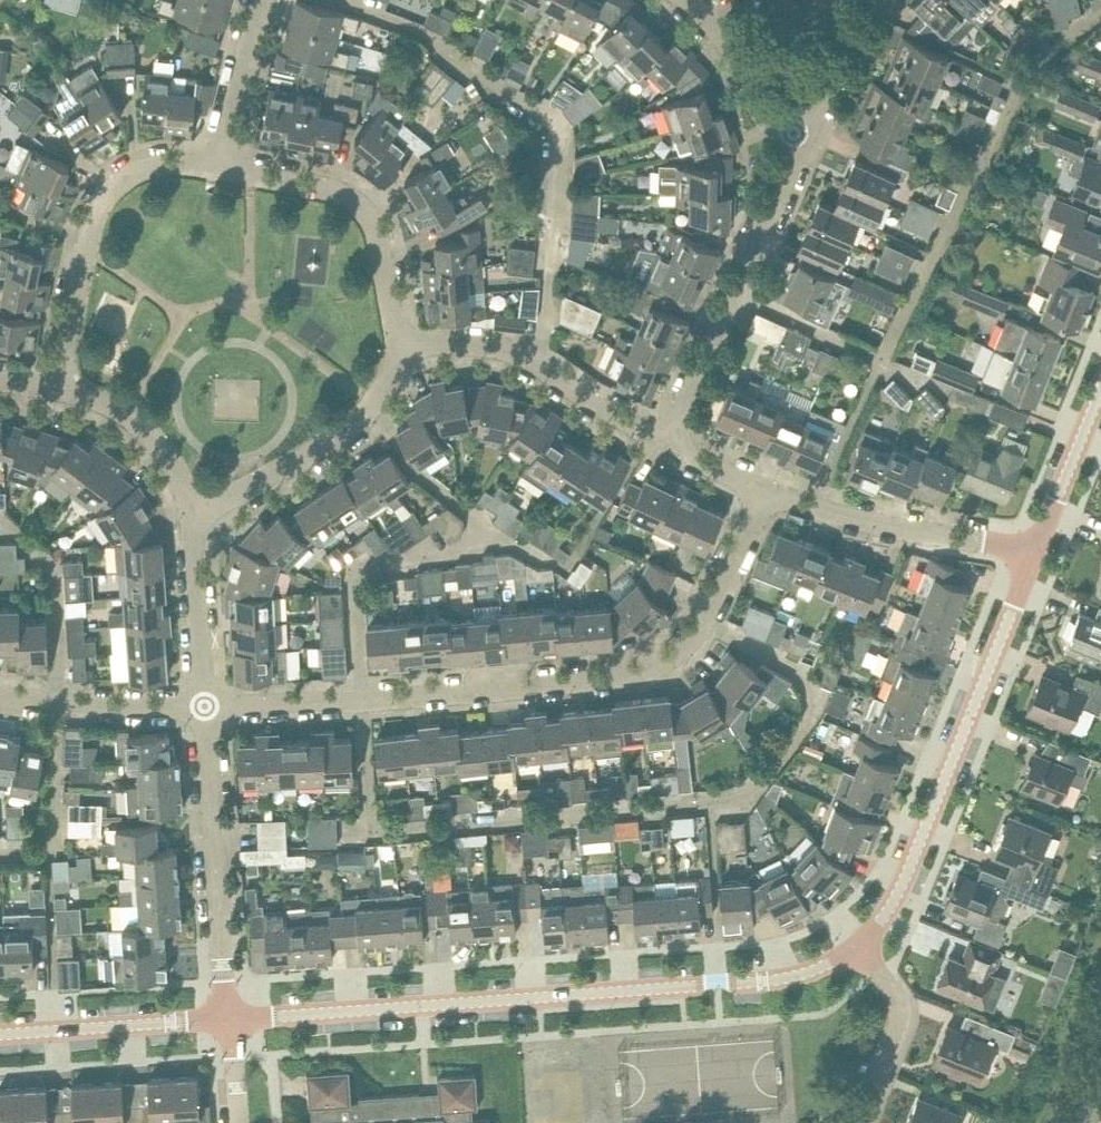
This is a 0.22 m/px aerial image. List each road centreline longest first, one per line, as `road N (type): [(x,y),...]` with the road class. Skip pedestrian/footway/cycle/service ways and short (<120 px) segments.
road 1 (residential): [(767,491),(689,642),(633,675),(205,706)]
road 2 (residential): [(230,1018),(776,979),(858,946)]
road 3 (residential): [(858,946),(914,858),(1034,556)]
road 4 (residential): [(670,441),(804,136)]
road 5 (residential): [(219,169),(168,163),(115,185),(85,249),(55,388)]
road 6 (residential): [(230,1018),(205,706)]
road 7 (residential): [(670,441),(499,345),(394,342)]
road 8 (residential): [(394,342),(379,240),(362,207),(311,185),(219,169)]
road 9 (residential): [(1034,556),(812,508),(767,491)]
road 10 (residential): [(394,342),(389,373),(353,425),(197,515)]
road 11 (residential): [(0,1034),(230,1018)]
road 12 (residential): [(205,706),(56,704),(0,694)]
road 13 (residential): [(197,515),(163,449),(126,414),(55,388)]
road 14 (residential): [(858,946),(902,1007),(858,1122)]
road 15 (residential): [(205,706),(197,515)]
road 16 (residential): [(804,136),(773,122),(728,43),(683,0)]
road 17 (residential): [(1034,556),(1100,389)]
road 18 (residential): [(219,169),(262,0)]
road 19 (residential): [(804,136),(877,0)]

